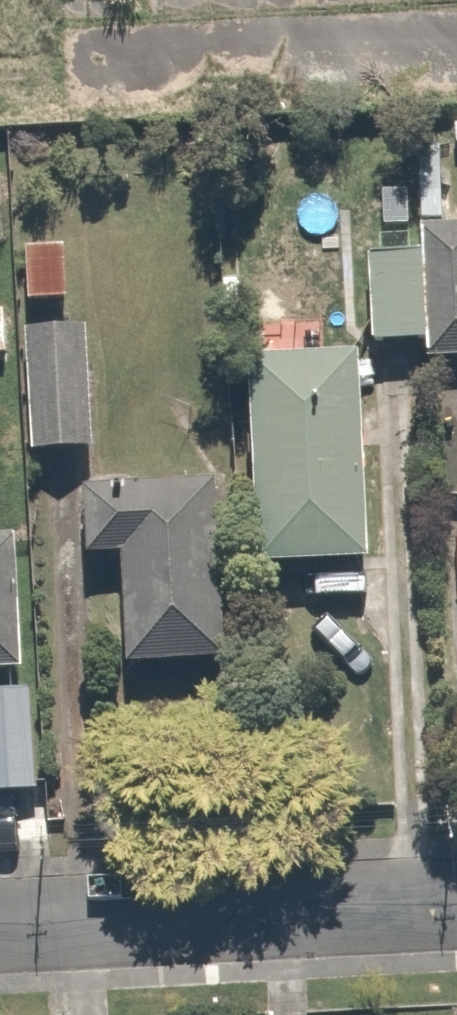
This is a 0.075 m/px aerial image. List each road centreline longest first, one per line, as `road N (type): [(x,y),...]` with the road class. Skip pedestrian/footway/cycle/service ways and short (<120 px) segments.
road 1 (residential): [(456,905),(0,928)]

